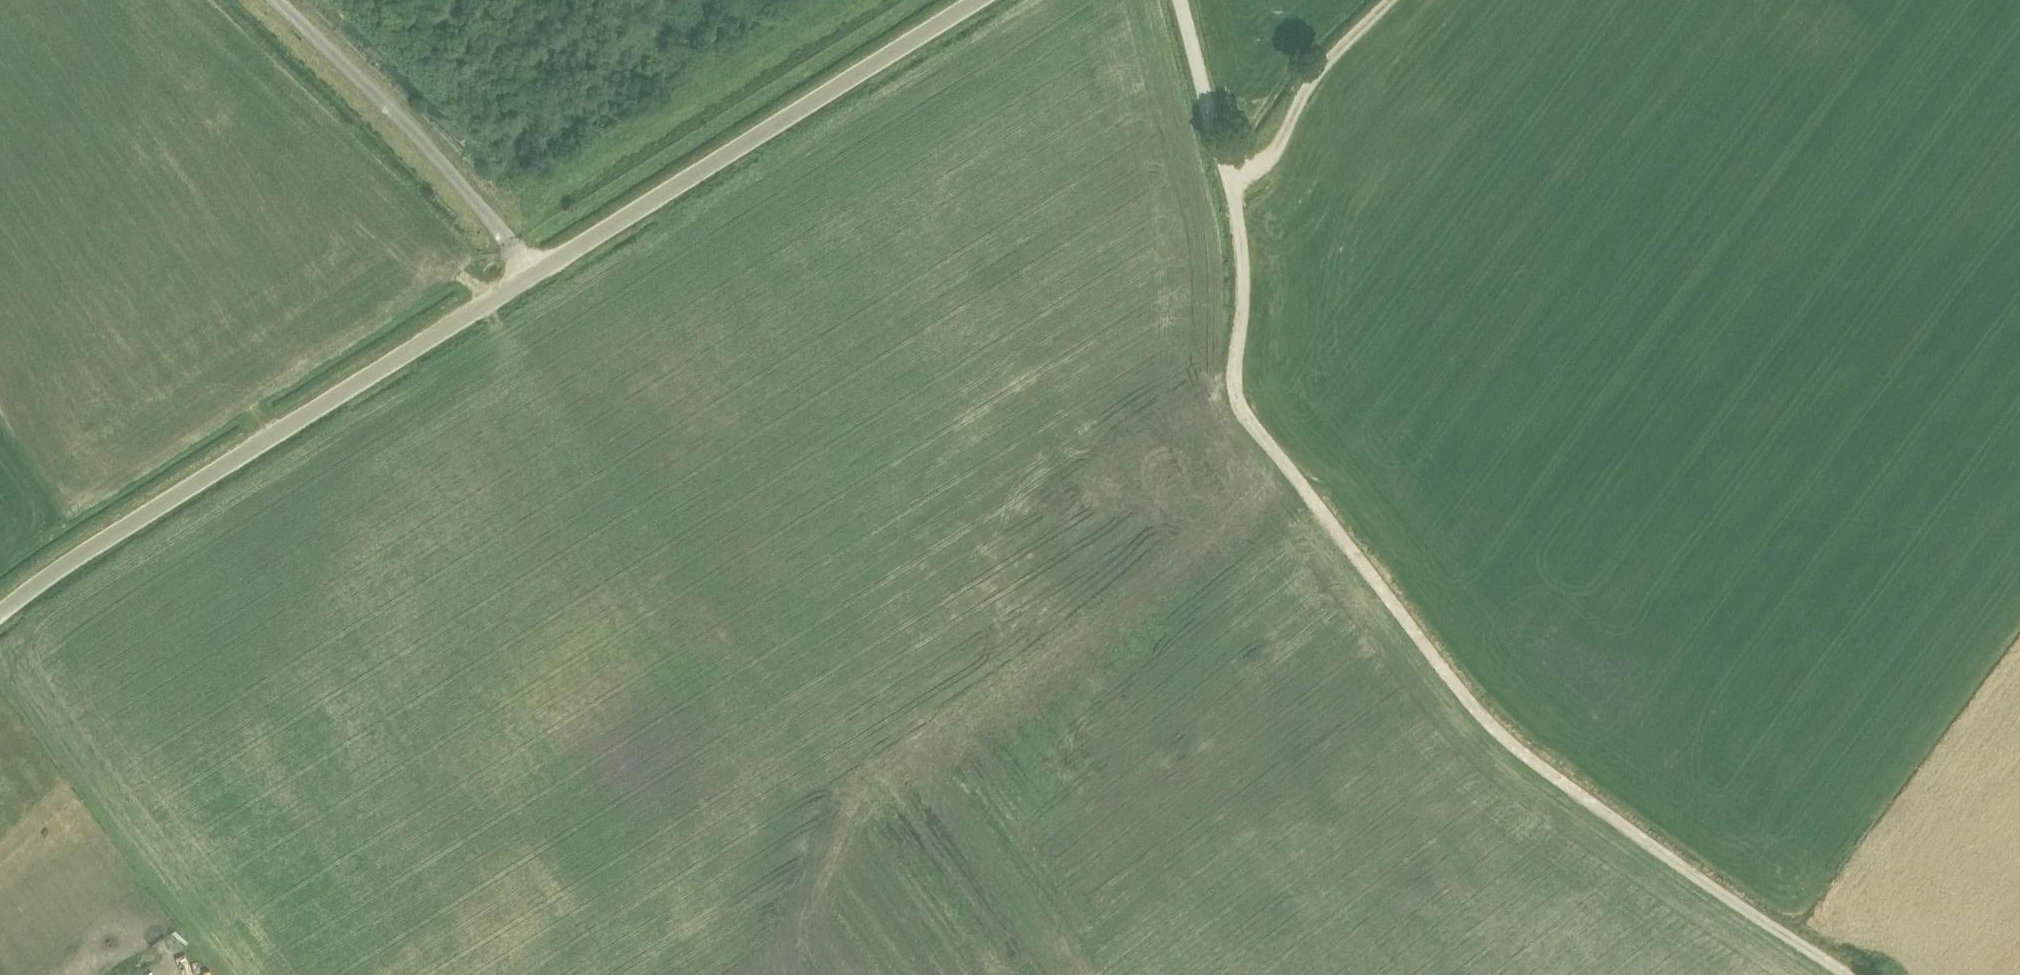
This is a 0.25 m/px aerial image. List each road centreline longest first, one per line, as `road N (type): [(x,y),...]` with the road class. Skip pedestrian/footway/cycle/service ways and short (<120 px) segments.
road 1 (track): [(1849,974),(1481,713),(1241,405),(1244,246),(1180,0)]
road 2 (unclassified): [(0,616),(96,546),(979,0)]
road 3 (track): [(1228,177),(1277,155),(1318,72),(1388,0)]

